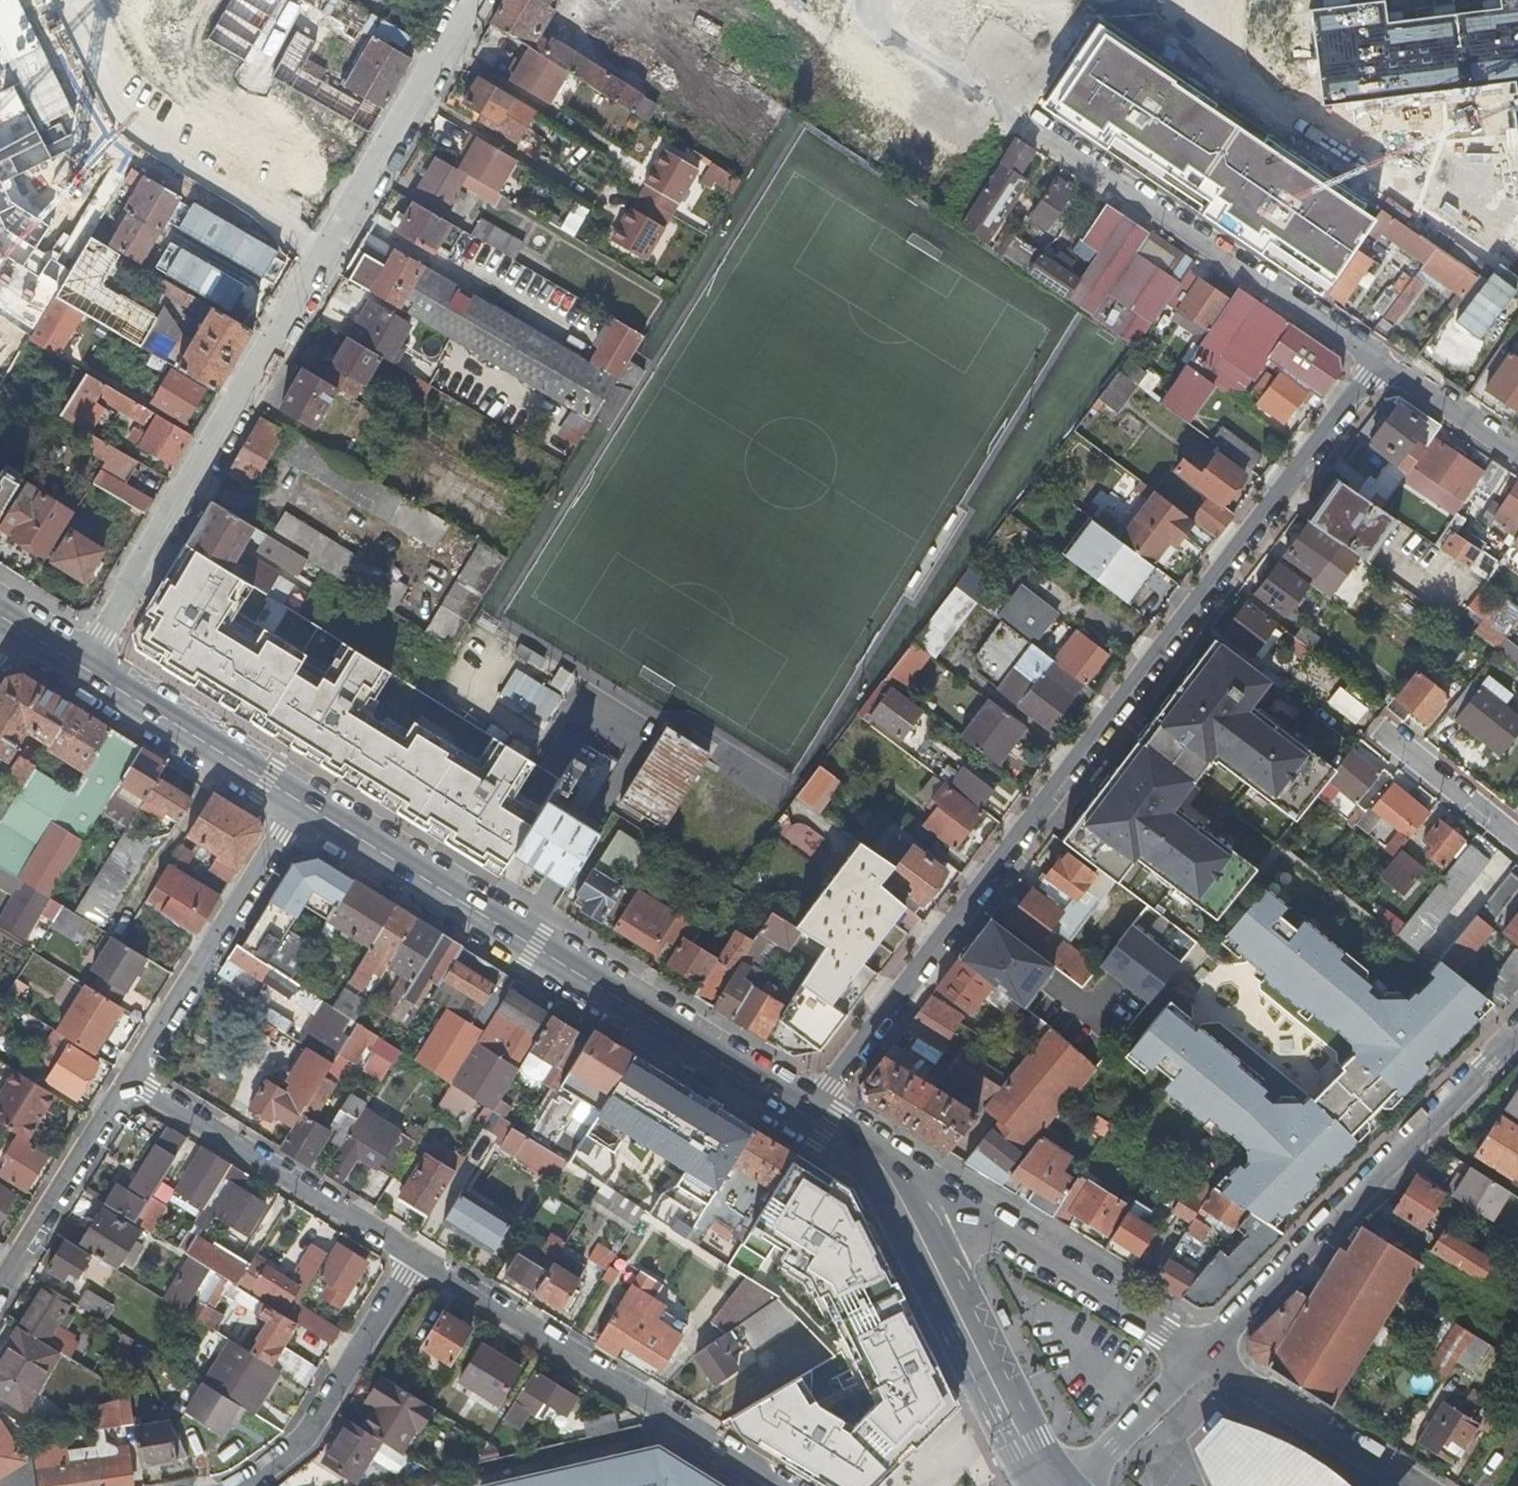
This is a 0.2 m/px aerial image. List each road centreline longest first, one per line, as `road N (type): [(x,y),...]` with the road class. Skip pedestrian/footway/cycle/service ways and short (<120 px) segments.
road 1 (residential): [(808,1116),(1382,361)]
road 2 (residential): [(1382,361),(867,9)]
road 3 (primary): [(808,1116),(307,805)]
road 4 (residential): [(89,670),(325,255)]
road 5 (residential): [(1517,1032),(1200,1355)]
road 6 (residential): [(410,1257),(779,1485)]
road 7 (residential): [(325,255),(129,139),(65,0)]
road 8 (residential): [(1200,1355),(956,1204),(900,1195)]
road 9 (residential): [(307,805),(136,1085)]
road 10 (primary): [(1053,1485),(900,1195)]
road 11 (residential): [(136,1085),(410,1257)]
road 12 (residential): [(325,255),(473,0)]
road 13 (residential): [(239,1485),(316,1427),(410,1257)]
road 14 (primary): [(307,805),(89,670)]
road 15 (residential): [(1419,1485),(1200,1355)]
road 16 (residential): [(136,1085),(0,1290)]
road 17 (residential): [(1374,726),(1517,844)]
road 18 (residential): [(1200,1355),(1084,1485)]
road 19 (residential): [(1382,361),(1517,455)]
road 20 (residential): [(867,9),(800,120)]
road 21 (primary): [(900,1195),(865,1153),(808,1116)]

